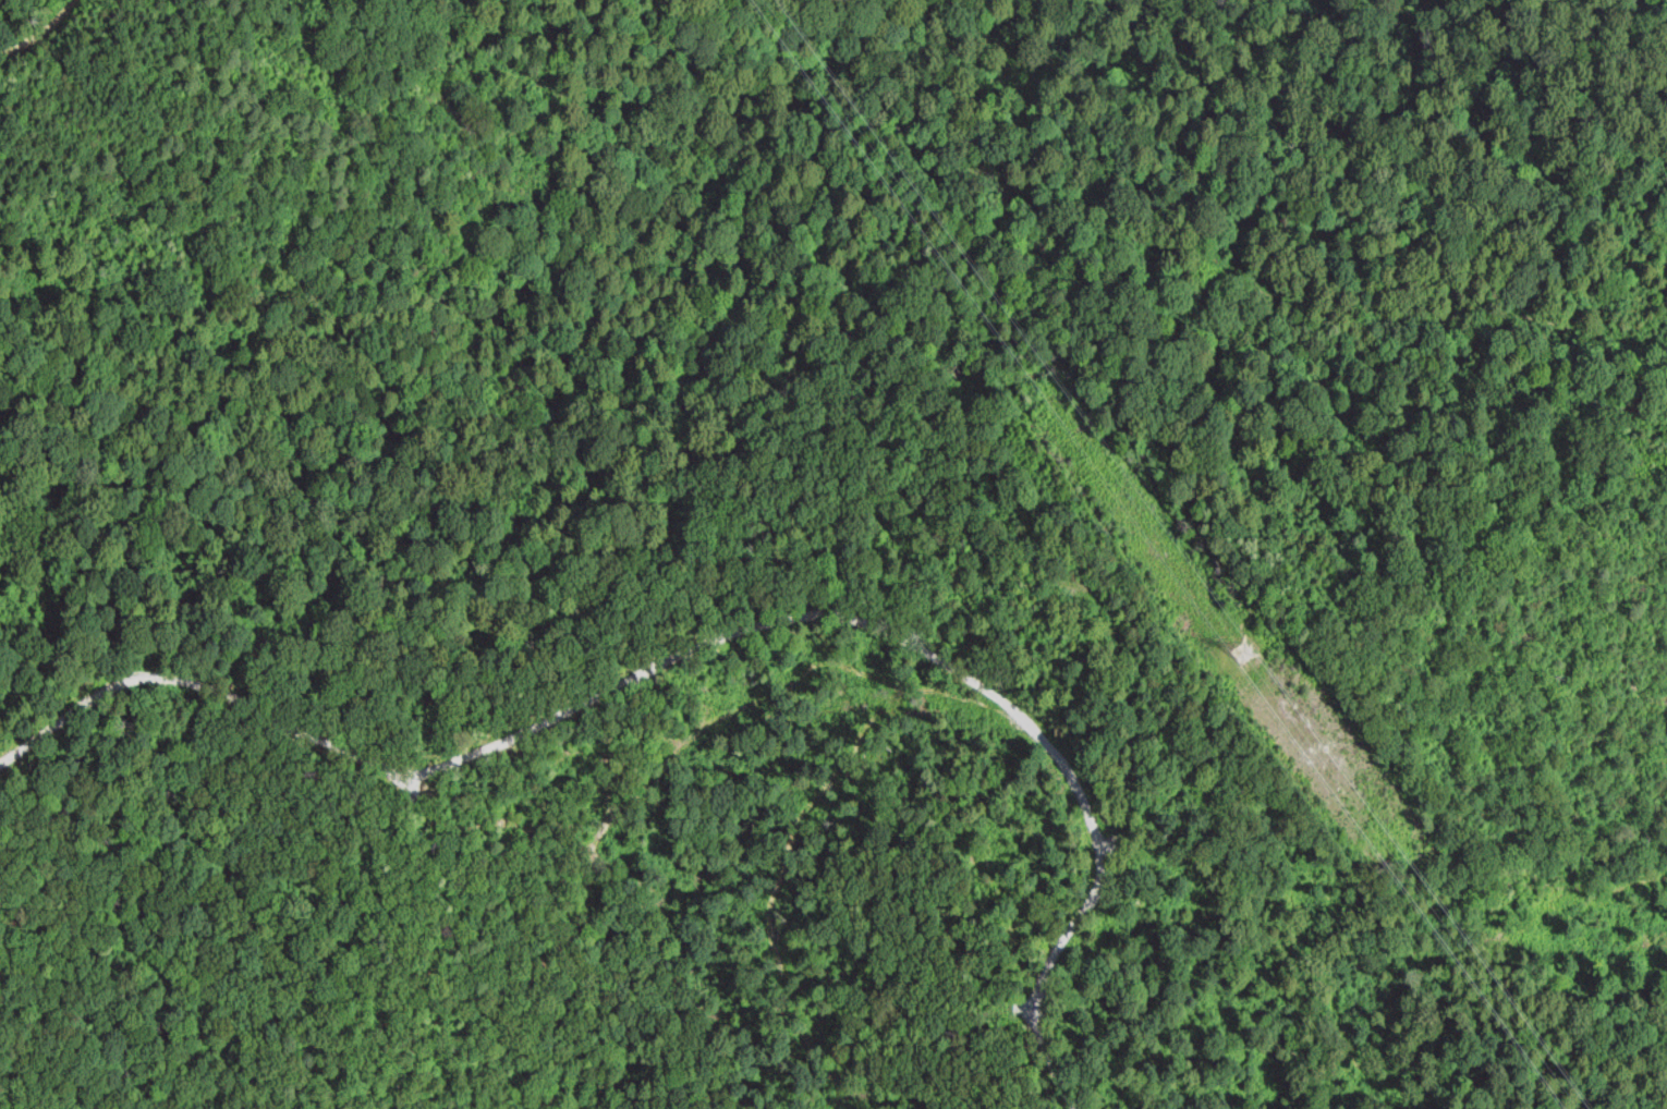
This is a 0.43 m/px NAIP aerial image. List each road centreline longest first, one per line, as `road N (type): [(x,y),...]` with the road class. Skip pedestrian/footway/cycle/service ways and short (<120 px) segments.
road 1 (track): [(0,770),(156,780),(295,709),(643,766),(936,712),(1095,1108)]

